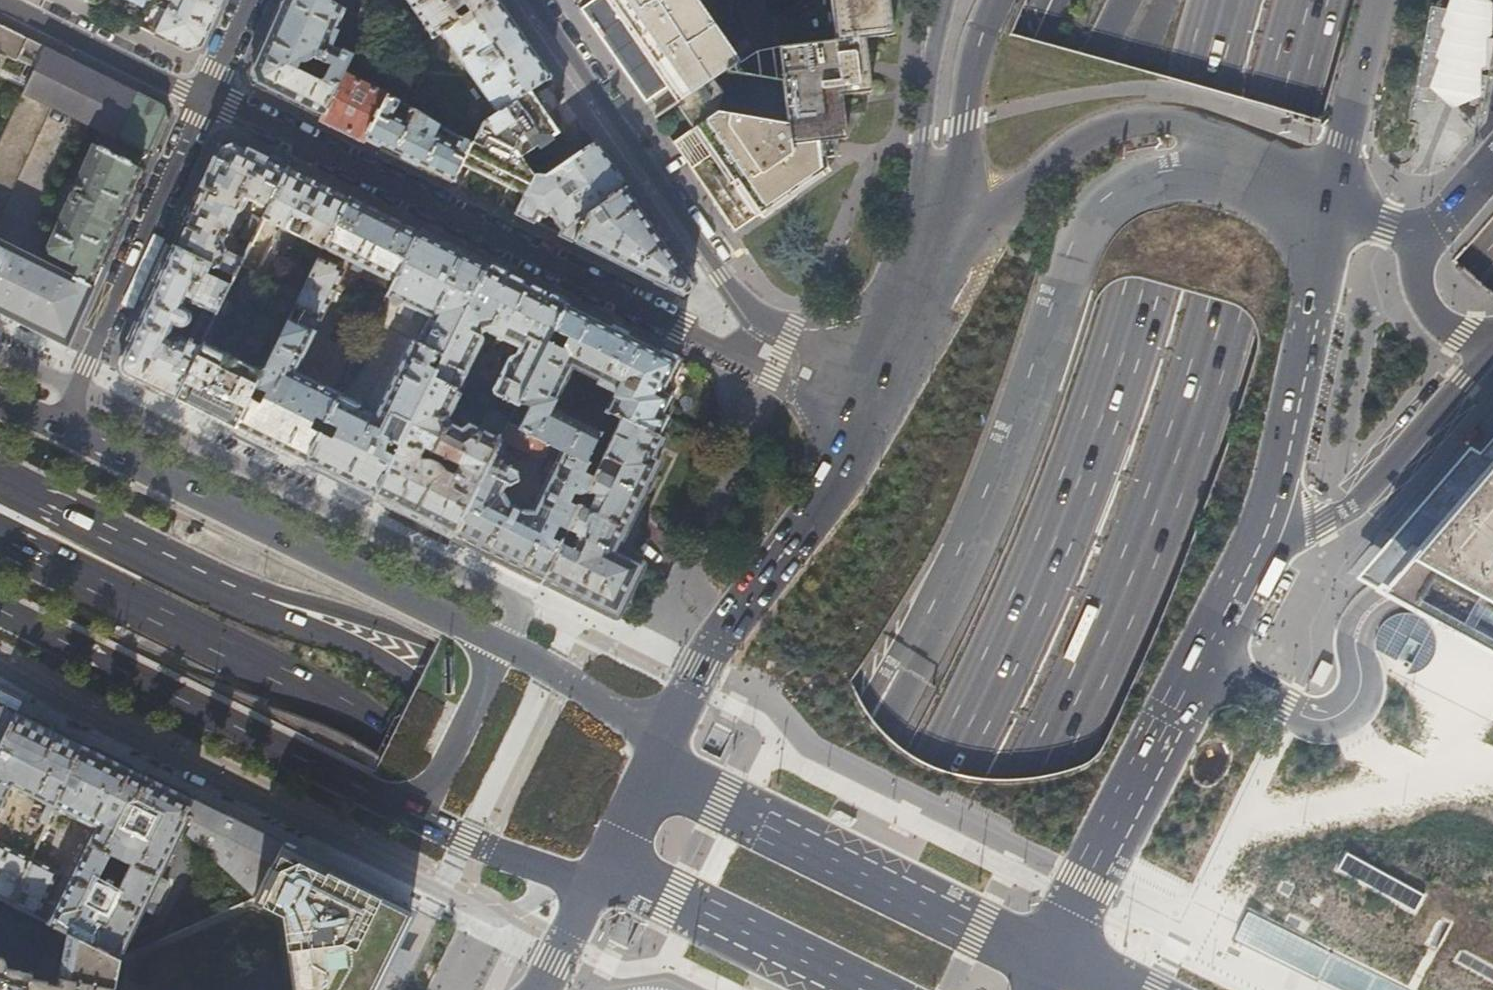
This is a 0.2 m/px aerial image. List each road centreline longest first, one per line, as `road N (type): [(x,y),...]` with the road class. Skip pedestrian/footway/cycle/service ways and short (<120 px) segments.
road 1 (trunk): [(1057,0),(990,208),(879,447),(803,577),(760,630),(718,663),(671,688),(562,701),(514,687),(431,642),(262,603)]
road 2 (trunk): [(1122,0),(867,558),(686,989)]
road 3 (trunk): [(1225,0),(1127,340),(1070,504),(974,715),(832,989)]
road 4 (trunk): [(934,989),(1045,776),(1155,519),(1227,301),(1304,0)]
road 5 (primary): [(1492,246),(1359,404),(1282,512),(1193,661),(1026,989)]
road 6 (primary): [(1059,989),(1274,584),(1382,426),(1492,292)]
road 7 (residential): [(594,877),(485,913),(0,672)]
road 8 (residential): [(203,95),(739,357)]
road 9 (trunk): [(1242,174),(1146,180),(1084,229),(1009,451),(947,595)]
road 10 (residential): [(73,386),(529,604),(508,648)]
road 11 (primary): [(1054,955),(1267,527)]
road 12 (trunk): [(947,595),(700,989)]
road 13 (primary): [(1054,955),(684,781),(654,750)]
road 14 (primary): [(476,631),(77,434)]
road 15 (primary): [(0,608),(398,804)]
road 16 (trunk): [(947,595),(754,989)]
road 17 (trunk): [(0,541),(386,736)]
road 18 (primary): [(1242,174),(1221,142),(1187,121),(1143,117),(1101,126),(1057,156),(908,309)]
road 19 (trunk): [(675,989),(653,912),(596,815),(414,680)]
road 20 (primary): [(860,420),(815,511),(707,648),(654,750)]
road 21 (residential): [(758,313),(720,272),(531,0)]
road 22 (trunk): [(386,736),(472,790),(531,850),(561,923),(566,989)]
road 23 (primary): [(1267,527),(1332,213)]
road 24 (residential): [(73,386),(203,95)]
road 25 (trunk): [(262,603),(0,477)]
road 26 (tertiary): [(1267,527),(1330,518),(1364,503),(1492,365)]
road 27 (primary): [(594,877),(834,989)]
road 28 (trunk): [(997,0),(973,60),(960,170),(924,237)]
road 29 (primary): [(946,0),(922,137),(924,237)]
road 30 (trunk): [(1332,213),(1381,0)]
road 31 (residential): [(7,0),(203,95)]
road 32 (primary): [(398,804),(424,797),(483,692),(486,652),(476,631)]
road 33 (primary): [(398,804),(519,862),(594,877)]
road 34 (primary): [(654,750),(508,648)]
road 35 (trunk): [(414,680),(262,603)]
road 36 (tertiary): [(1433,237),(1419,278),(1427,317),(1458,342),(1492,350)]
road 37 (primary): [(654,750),(594,877)]
road 38 (residential): [(739,357),(860,420)]
road 39 (residential): [(873,380),(758,313)]
road 40 (primary): [(594,877),(537,989)]

